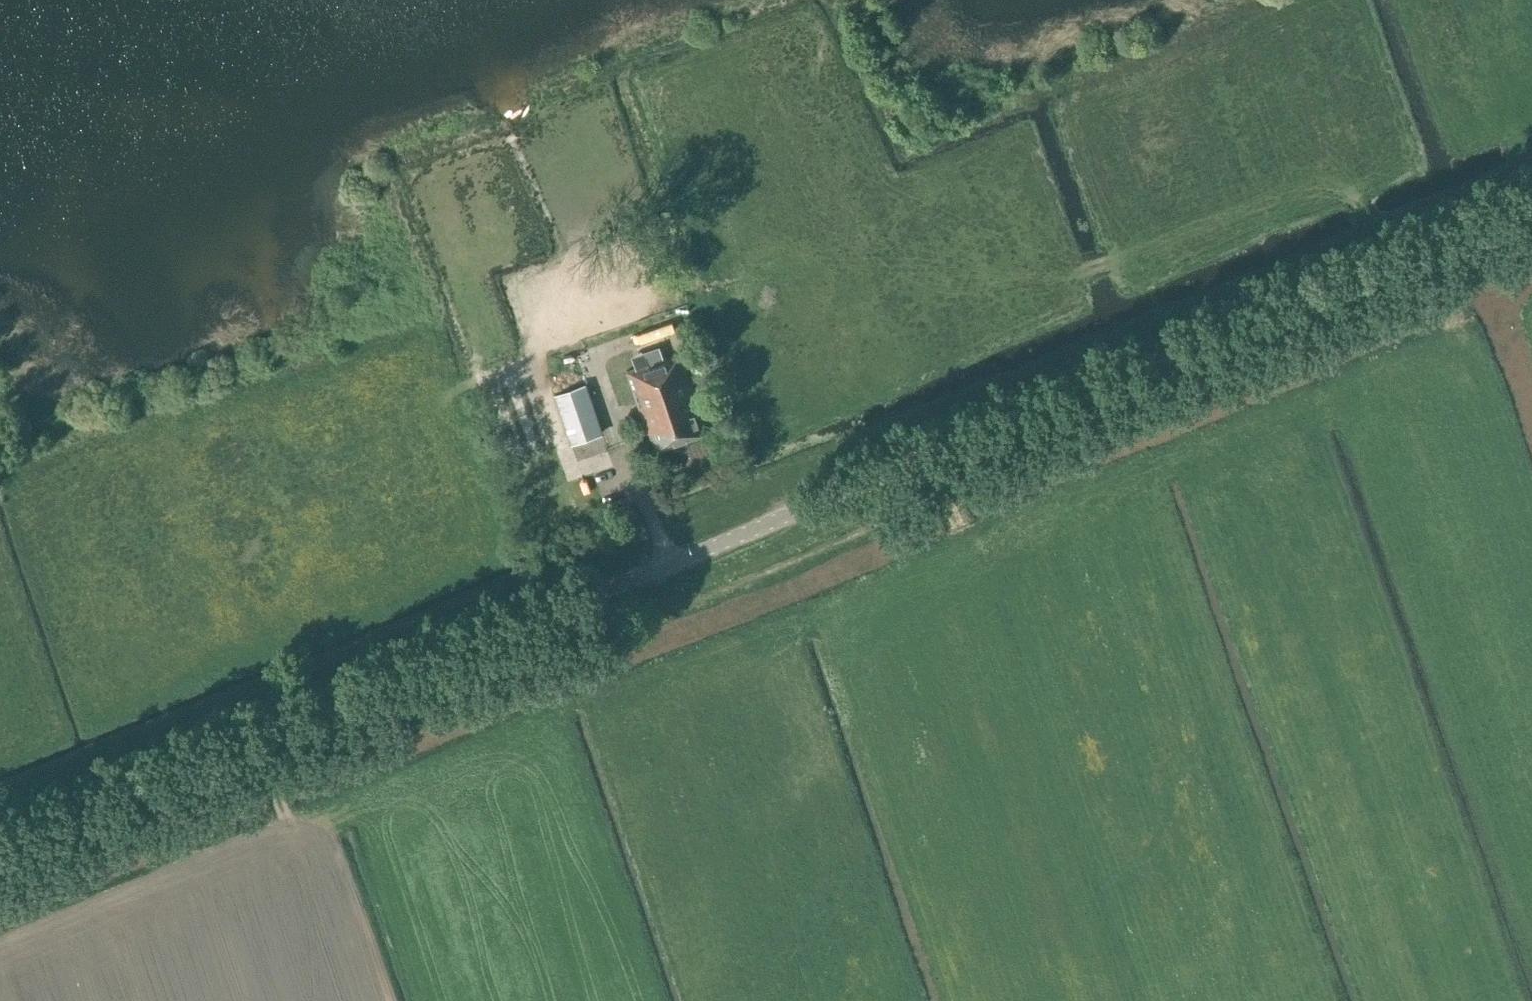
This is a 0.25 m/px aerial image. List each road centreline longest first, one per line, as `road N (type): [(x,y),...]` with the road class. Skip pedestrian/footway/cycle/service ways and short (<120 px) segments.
road 1 (unclassified): [(0,850),(1531,204)]

